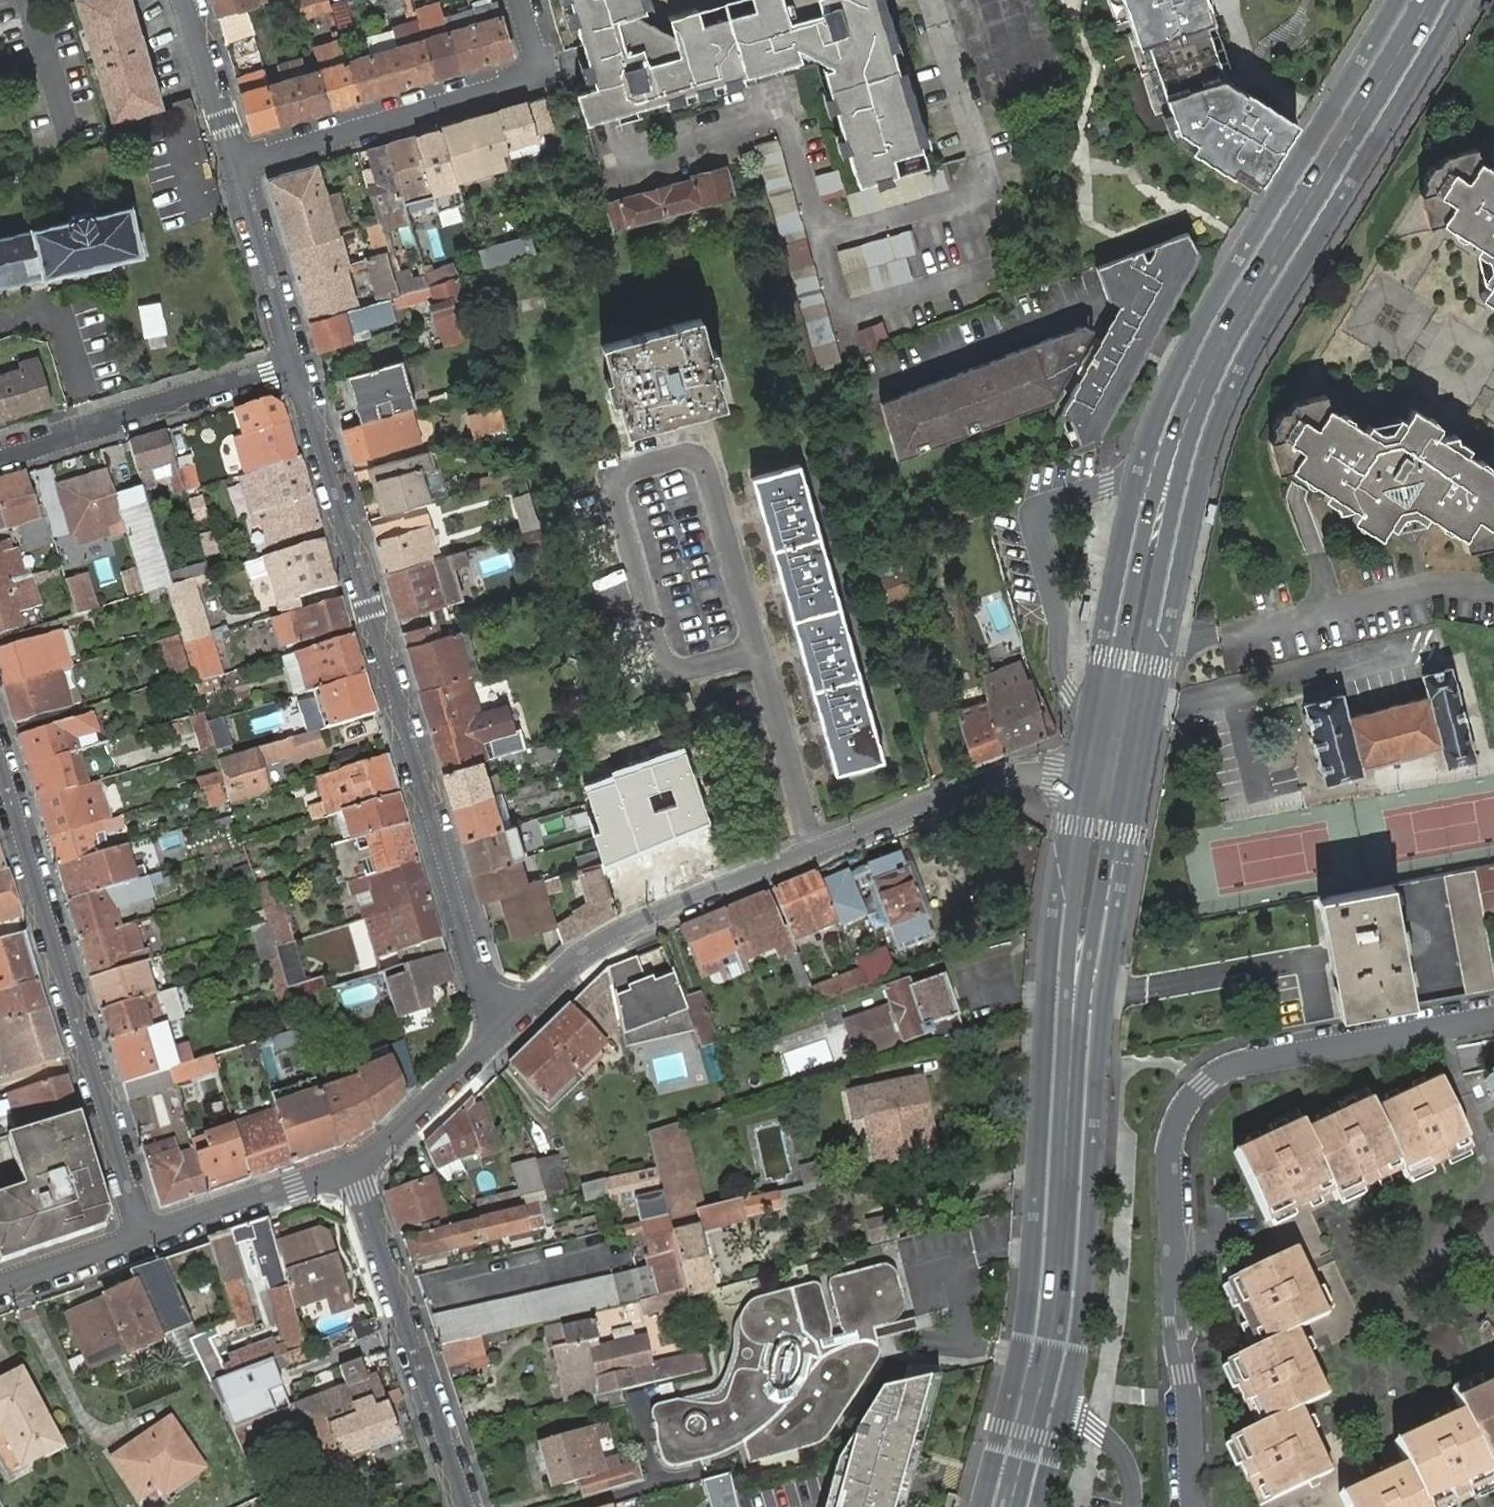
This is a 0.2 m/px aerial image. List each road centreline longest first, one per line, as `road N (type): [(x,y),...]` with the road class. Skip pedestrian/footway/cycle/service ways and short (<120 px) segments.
road 1 (residential): [(1493,1015),(1245,1058),(1202,1085),(1178,1120),(1171,1162),(1194,1506)]
road 2 (residential): [(297,366),(475,956),(488,983),(530,1008)]
road 3 (residential): [(530,1008),(575,961),(647,918),(1008,774),(1106,782)]
road 4 (tertiary): [(1168,483),(1229,330),(1430,0)]
road 5 (tertiary): [(1011,1506),(1060,1283),(1075,990)]
road 6 (residential): [(145,1236),(0,759)]
road 7 (residential): [(237,163),(535,71),(521,0)]
road 8 (residential): [(470,1506),(354,1162)]
road 9 (residential): [(0,454),(297,366)]
road 10 (tertiary): [(1119,712),(1150,664),(1175,550),(1182,514),(1168,483)]
road 11 (tertiary): [(1168,483),(1143,505),(1133,546),(1111,656),(1119,712)]
road 12 (residential): [(354,1162),(530,1008)]
road 13 (residential): [(354,1162),(145,1236)]
road 14 (tertiary): [(1075,990),(1107,910),(1122,832),(1106,782)]
road 15 (tertiary): [(1106,782),(1078,825),(1066,905),(1075,990)]
road 16 (residential): [(237,163),(297,366)]
road 17 (residential): [(188,0),(237,163)]
road 18 (residential): [(145,1236),(0,1285)]

